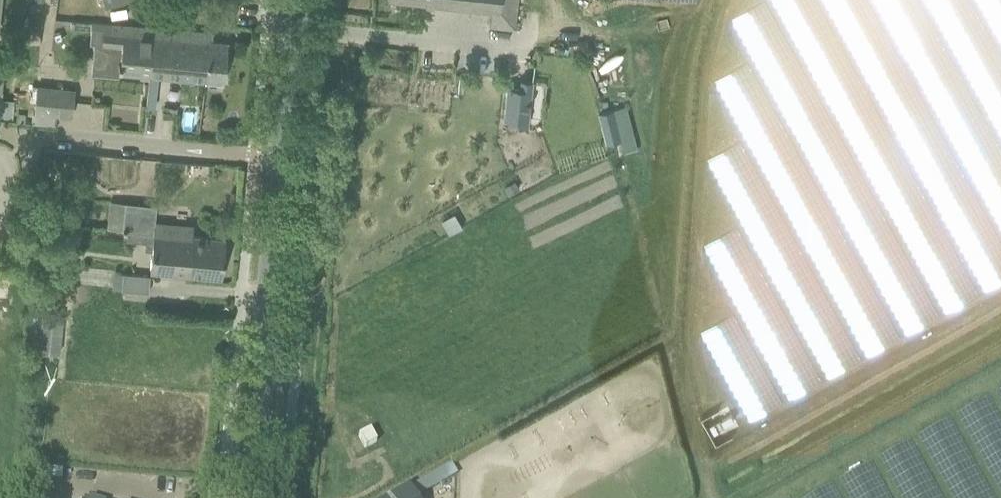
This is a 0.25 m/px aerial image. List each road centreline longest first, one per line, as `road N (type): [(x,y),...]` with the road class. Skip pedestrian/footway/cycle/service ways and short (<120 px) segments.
road 1 (tertiary): [(249,497),(297,0)]

